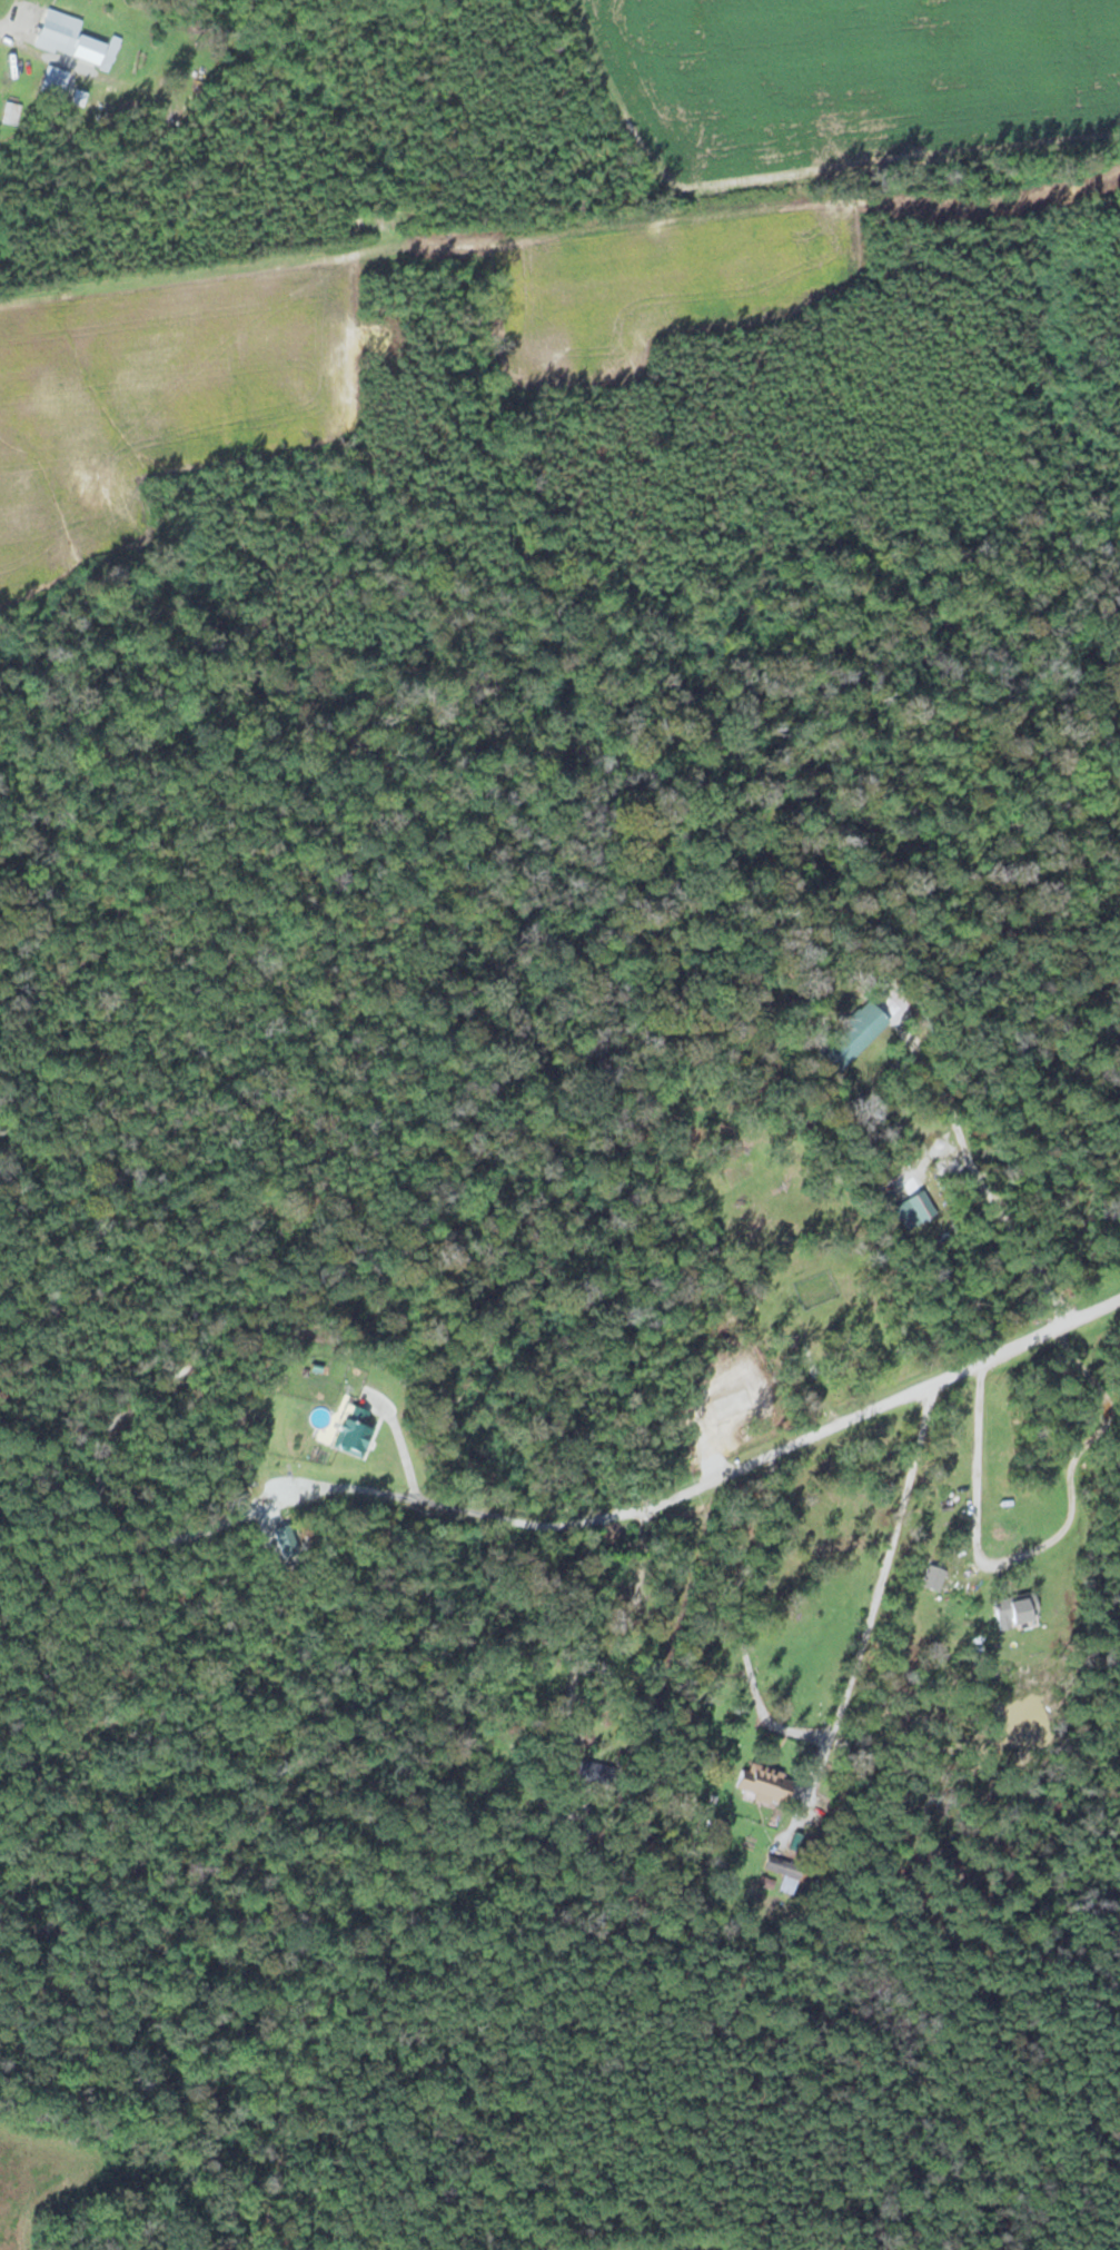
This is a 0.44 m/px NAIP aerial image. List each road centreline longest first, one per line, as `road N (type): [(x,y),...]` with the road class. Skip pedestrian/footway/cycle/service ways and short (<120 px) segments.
road 1 (residential): [(1119,1299),(595,1525),(509,1522),(346,1483),(305,1496)]

